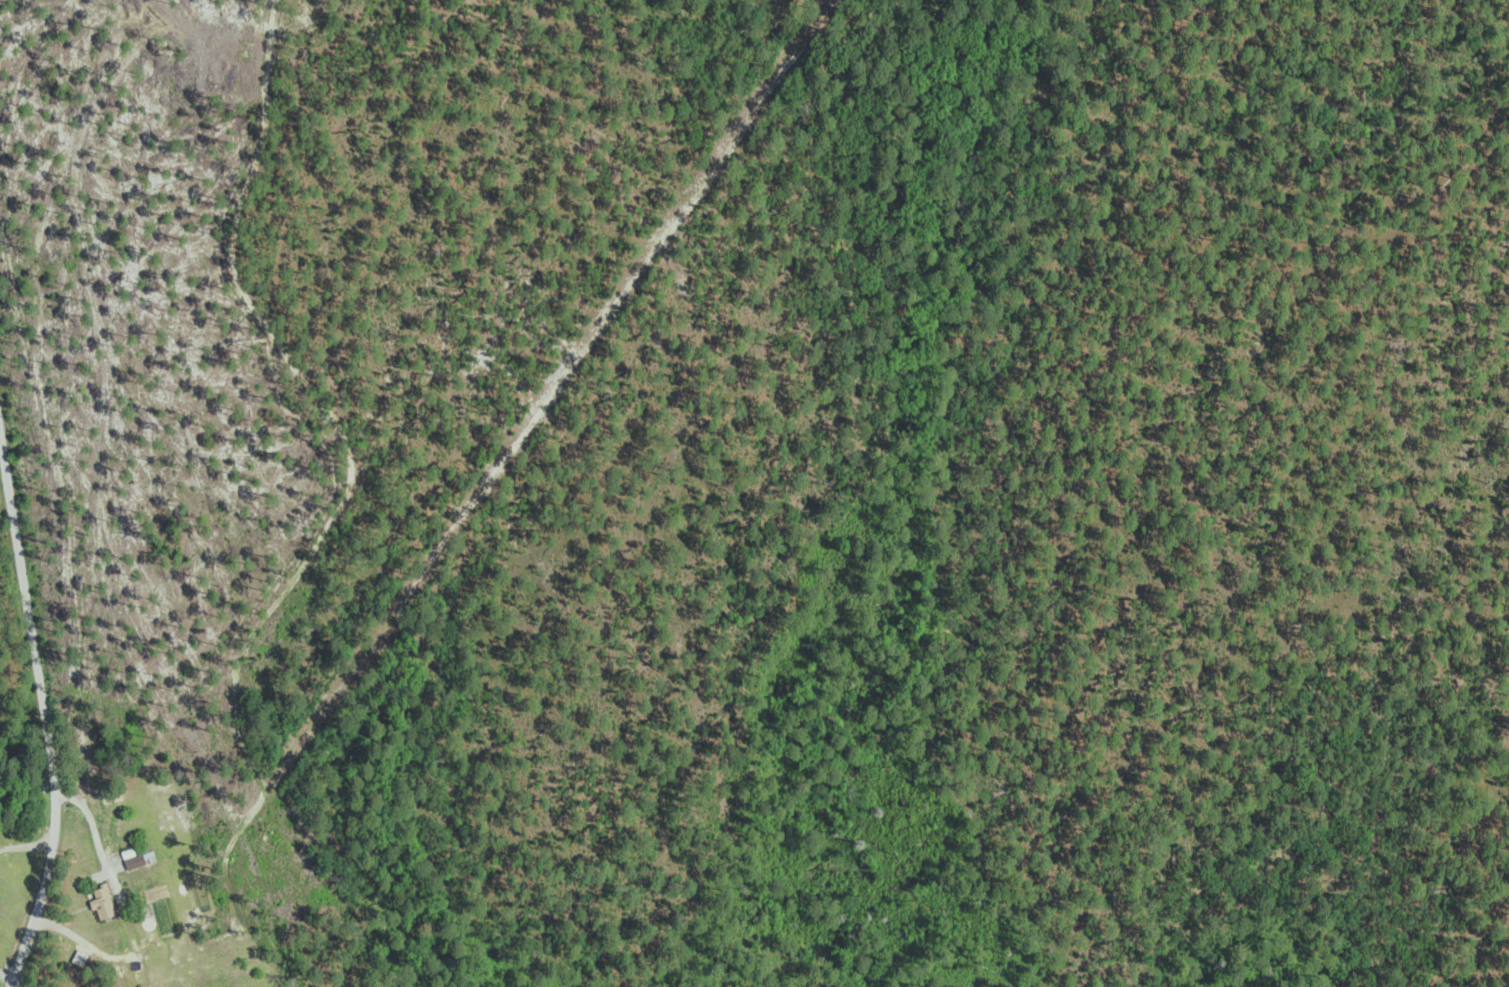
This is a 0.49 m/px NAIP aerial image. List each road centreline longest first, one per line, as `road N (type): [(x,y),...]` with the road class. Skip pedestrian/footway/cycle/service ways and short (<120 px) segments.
road 1 (residential): [(4,986),(39,763),(0,439)]

